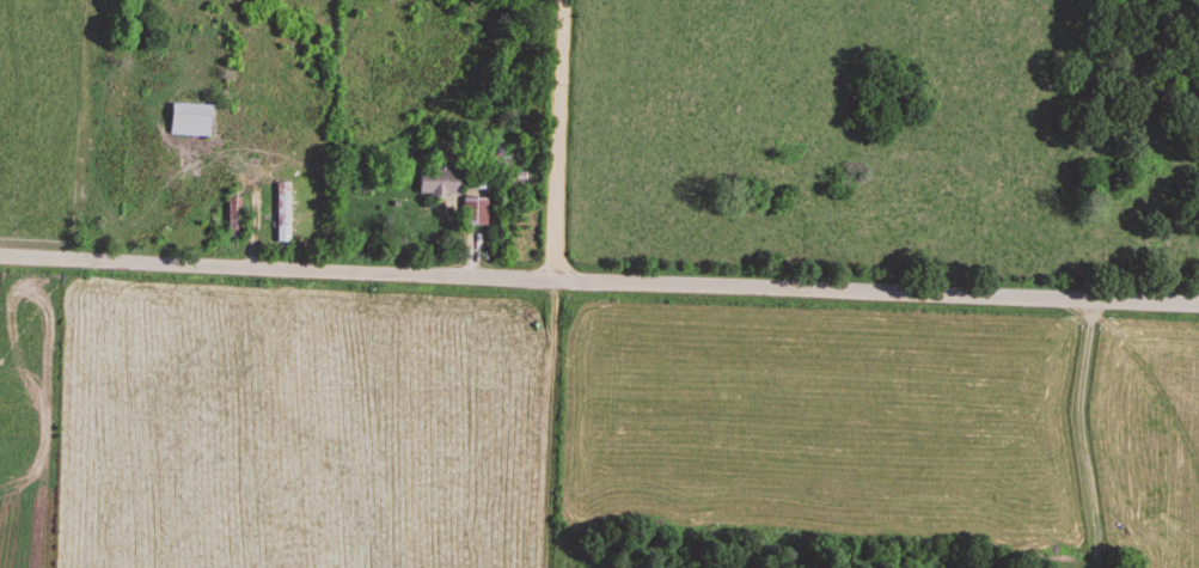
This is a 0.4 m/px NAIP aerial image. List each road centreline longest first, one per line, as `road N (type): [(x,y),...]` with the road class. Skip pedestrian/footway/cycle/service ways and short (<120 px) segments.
road 1 (residential): [(1198,306),(0,260)]
road 2 (residential): [(558,276),(567,0)]

